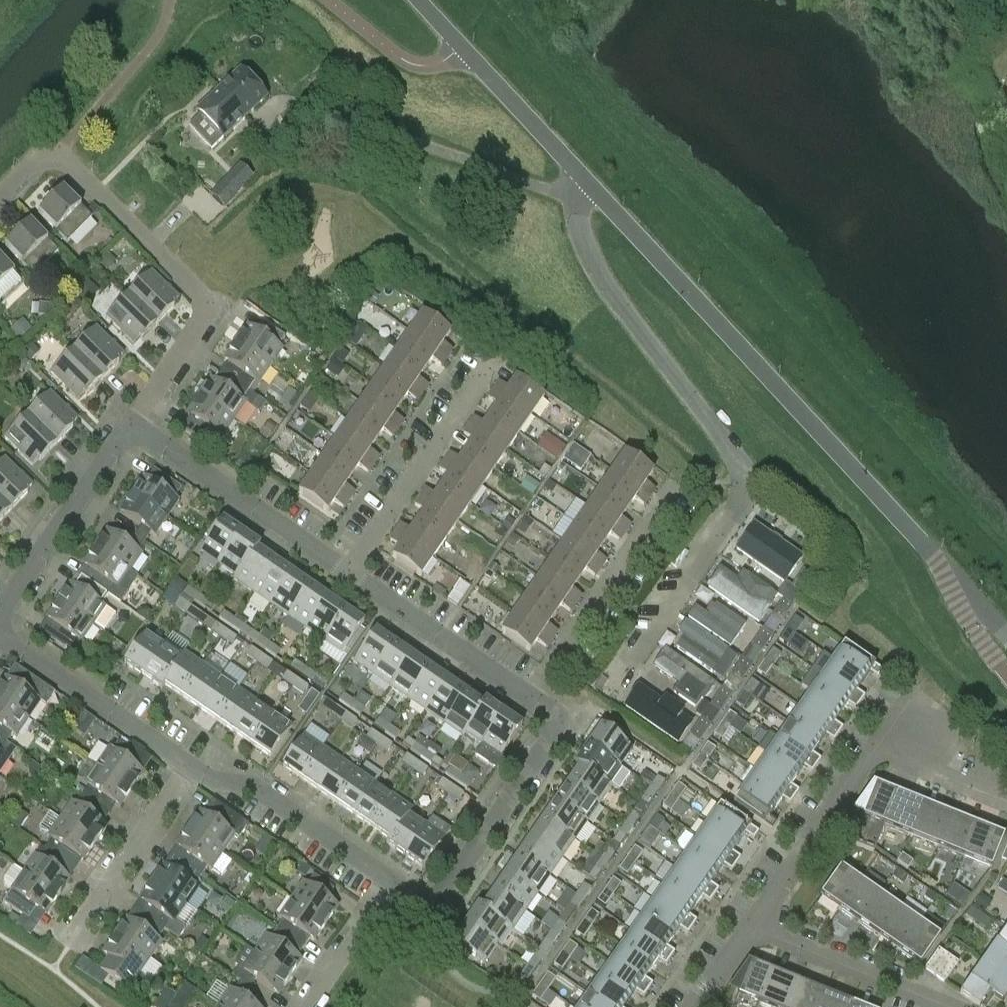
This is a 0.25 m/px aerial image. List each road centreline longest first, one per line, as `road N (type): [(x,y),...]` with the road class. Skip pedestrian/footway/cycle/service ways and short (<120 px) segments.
road 1 (unclassified): [(1006,639),(584,186)]
road 2 (unclassified): [(621,690),(744,502),(733,450),(598,282),(573,196),(584,186)]
road 3 (residential): [(395,880),(433,906),(447,904),(482,859),(563,746),(567,728),(529,702)]
road 4 (residential): [(0,205),(57,149),(217,307)]
road 5 (residential): [(344,573),(491,354)]
road 6 (unclassified): [(584,186),(414,0)]
road 7 (residential): [(344,573),(137,430)]
road 8 (residential): [(529,702),(672,495)]
road 9 (residential): [(199,771),(0,624)]
road 10 (residential): [(0,624),(137,430)]
road 11 (residential): [(395,880),(251,785),(199,771)]
road 12 (residential): [(529,702),(344,573)]
road 13 (residential): [(71,943),(199,771)]
road 14 (residential): [(751,929),(877,759)]
road 15 (residential): [(938,1006),(751,929)]
road 16 (residential): [(308,1006),(395,880)]
road 17 (residential): [(137,430),(216,325),(217,307)]
road 18 (residential): [(877,759),(908,759),(1006,803)]

